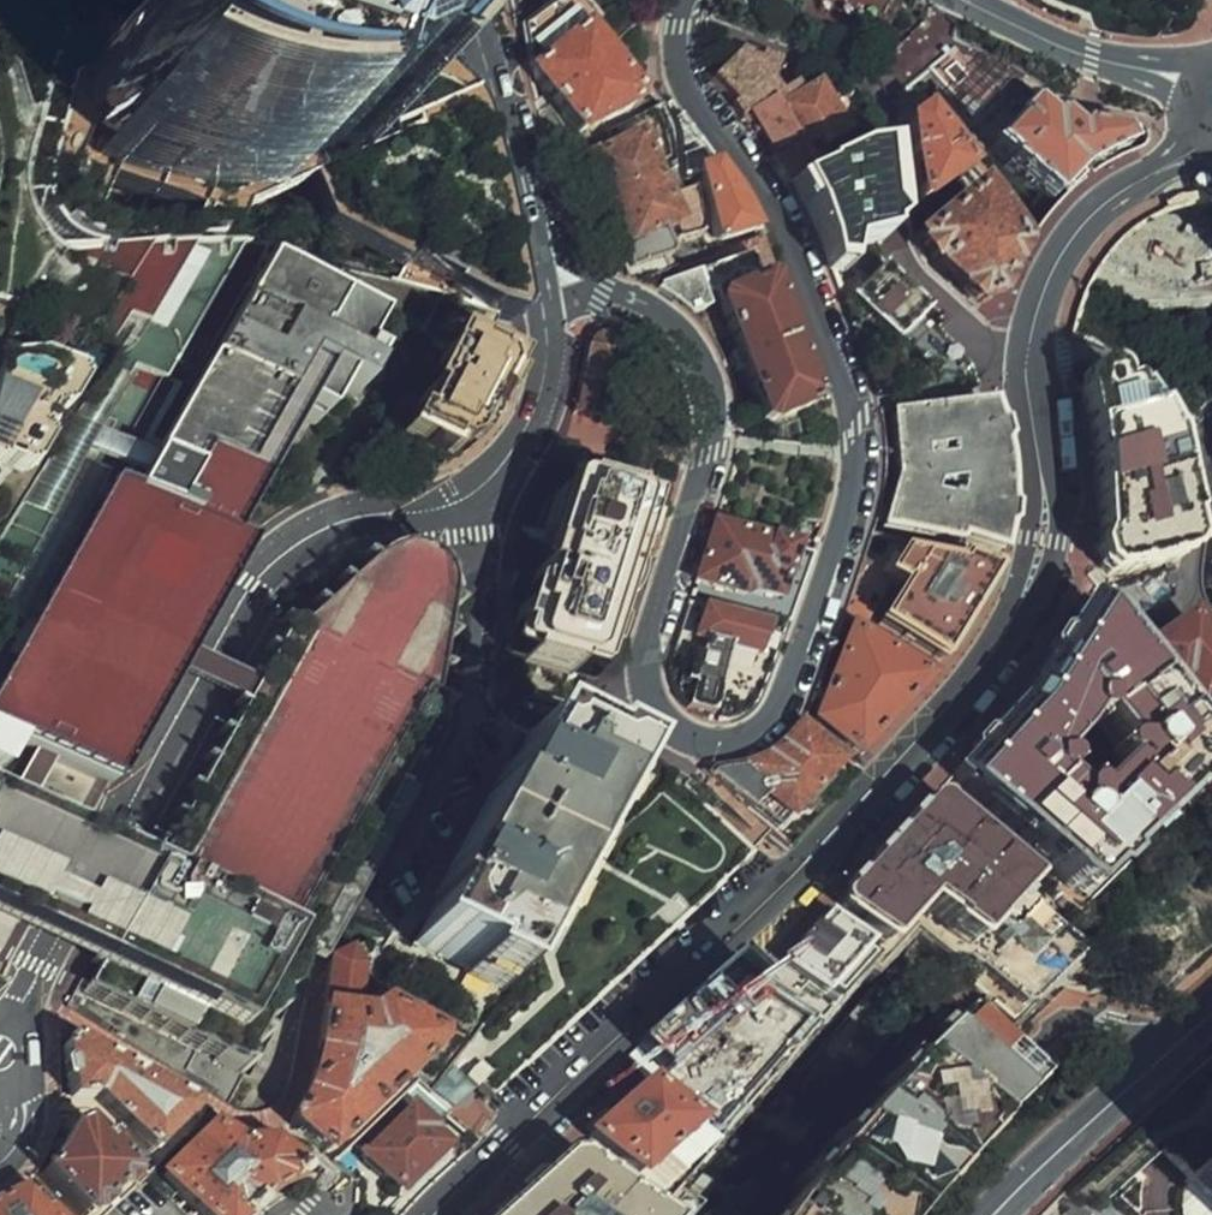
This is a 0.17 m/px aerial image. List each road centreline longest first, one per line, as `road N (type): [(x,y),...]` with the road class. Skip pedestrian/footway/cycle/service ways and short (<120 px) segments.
road 1 (residential): [(684,0),(682,67),(780,224),(853,431),(844,529),(782,699),(749,738),(703,743),(681,733),(663,716),(649,673),(650,647),(711,454),(709,397),(694,362),(649,312),(545,290)]
road 2 (tertiary): [(436,1214),(796,873),(988,656),(1024,597),(1042,541),(1044,480),(1027,360),(1032,318),(1053,264),(1100,206),(1211,149)]
road 3 (residential): [(121,829),(259,579),(304,542),(350,519),(433,508),(481,490)]
road 4 (residential): [(545,290),(508,145),(453,0)]
road 5 (primary): [(994,1214),(1211,1017)]
road 6 (residential): [(1199,89),(1091,62),(962,0)]
road 7 (residential): [(121,829),(0,1044)]
road 8 (residential): [(545,290),(548,357),(540,394),(481,490)]

